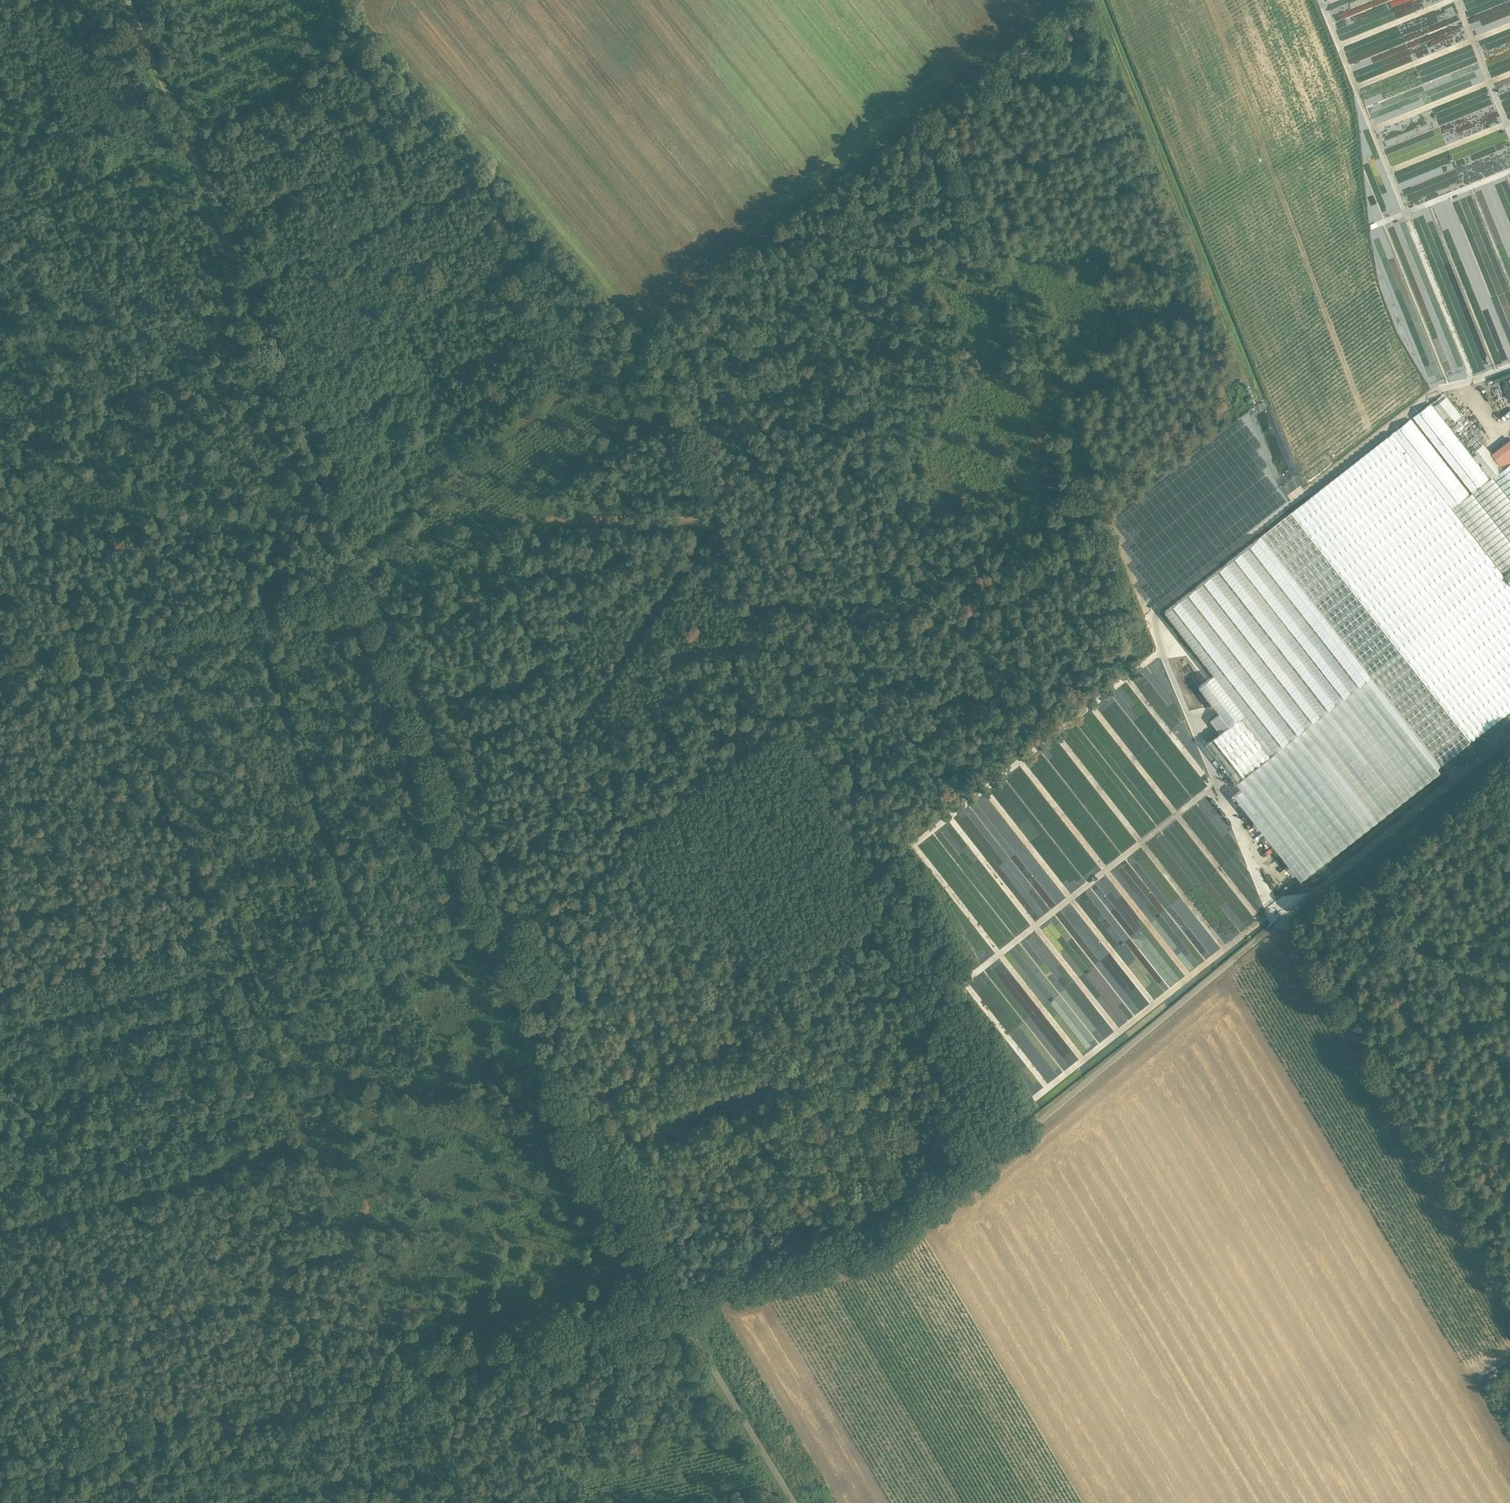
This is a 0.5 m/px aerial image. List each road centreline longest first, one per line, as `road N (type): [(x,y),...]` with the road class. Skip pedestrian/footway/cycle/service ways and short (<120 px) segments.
road 1 (track): [(684,1306),(588,1110),(130,0)]
road 2 (unclassified): [(1509,735),(875,1258),(684,1306),(796,1502)]
road 3 (track): [(684,1306),(31,1464),(0,1463)]
road 4 (track): [(1509,1304),(1278,920)]

